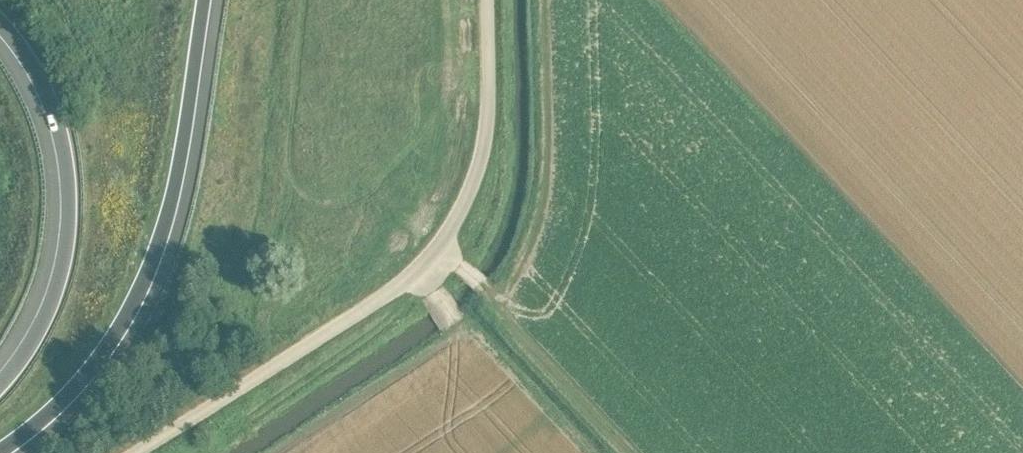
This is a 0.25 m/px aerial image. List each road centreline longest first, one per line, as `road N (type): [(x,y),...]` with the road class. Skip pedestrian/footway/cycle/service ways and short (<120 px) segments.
road 1 (unclassified): [(129,452),(371,303),(441,250),(500,162),(512,0)]
road 2 (motorway): [(0,447),(76,386),(137,295),(176,180),(204,0)]
road 3 (motorway): [(0,23),(52,104),(68,212),(46,316),(0,379)]

